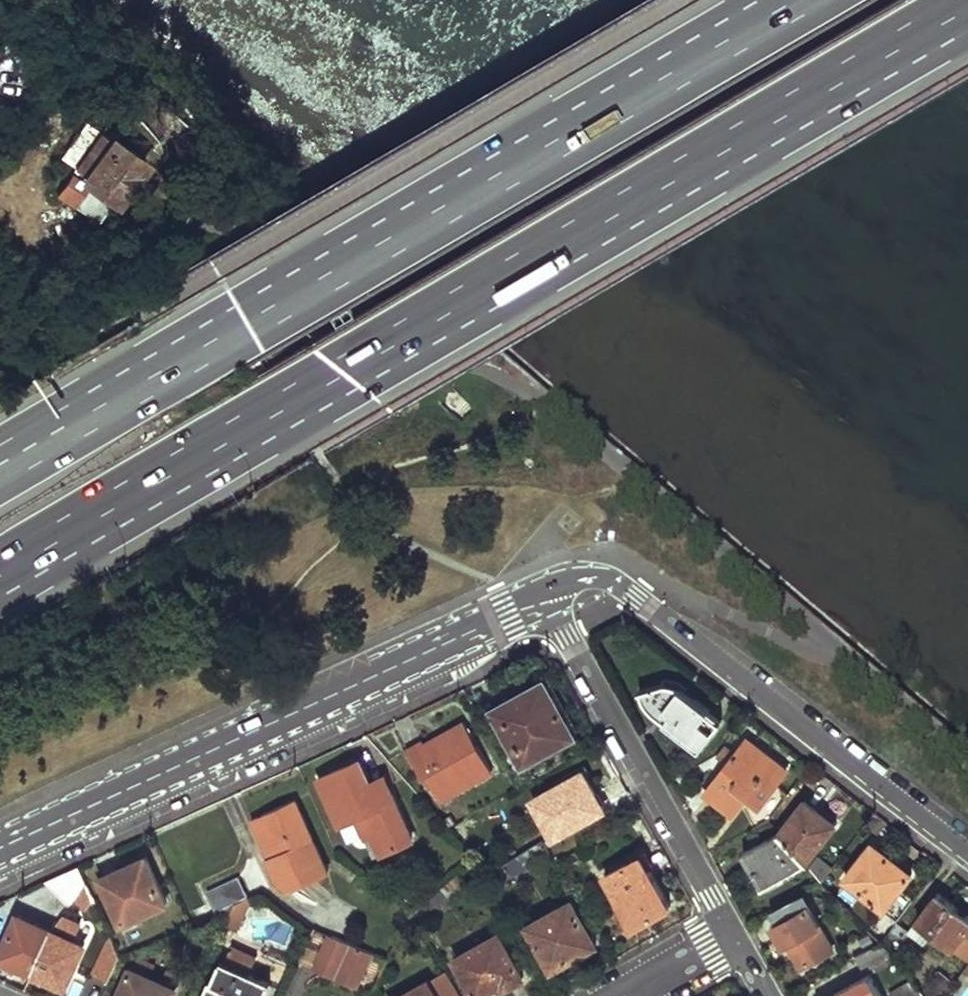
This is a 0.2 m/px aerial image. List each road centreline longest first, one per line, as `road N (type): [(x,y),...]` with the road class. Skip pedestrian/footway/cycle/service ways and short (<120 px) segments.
road 1 (motorway): [(0,576),(967,1)]
road 2 (motorway): [(796,0),(0,467)]
road 3 (tertiary): [(0,852),(545,598)]
road 4 (tertiary): [(967,849),(623,587),(597,579),(545,598)]
road 5 (residential): [(545,598),(730,933)]
road 6 (residential): [(730,933),(622,995)]

